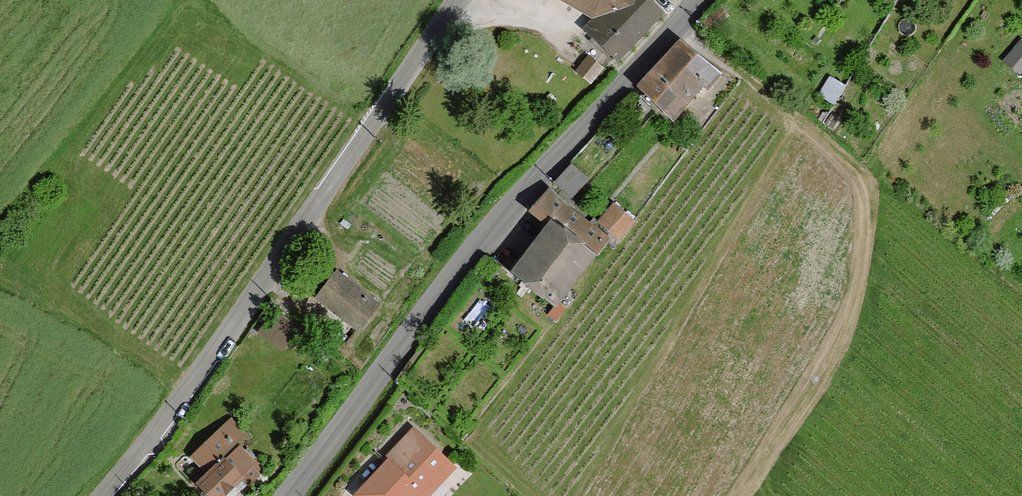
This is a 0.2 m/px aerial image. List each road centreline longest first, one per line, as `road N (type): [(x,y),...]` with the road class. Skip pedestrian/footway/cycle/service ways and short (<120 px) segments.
road 1 (tertiary): [(700,0),(490,233),(292,495)]
road 2 (residential): [(459,0),(156,444),(110,495)]
road 3 (track): [(678,25),(860,172)]

